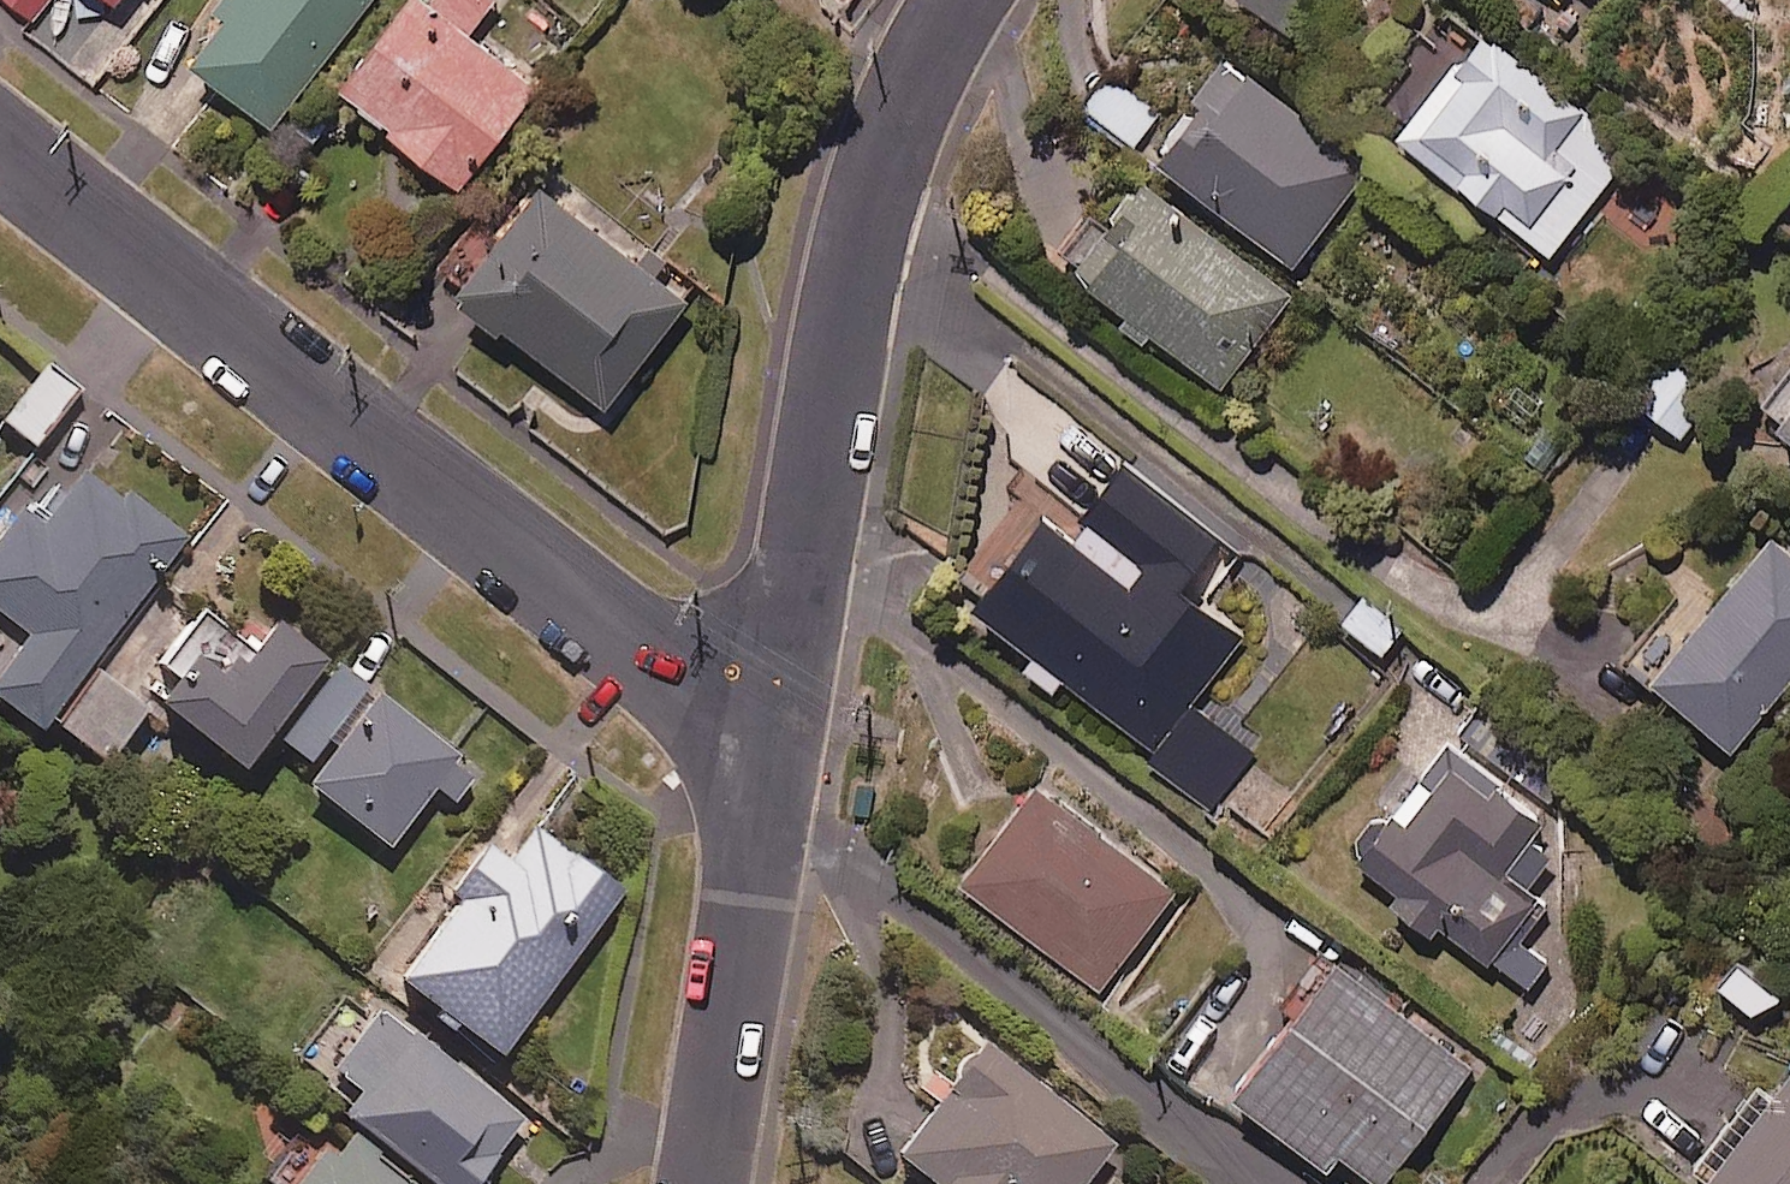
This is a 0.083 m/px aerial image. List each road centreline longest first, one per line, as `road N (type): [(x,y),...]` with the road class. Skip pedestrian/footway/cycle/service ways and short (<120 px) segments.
road 1 (residential): [(0,152),(769,756)]
road 2 (residential): [(769,756),(859,244),(884,154),(955,0)]
road 3 (residential): [(703,1183),(769,756)]

